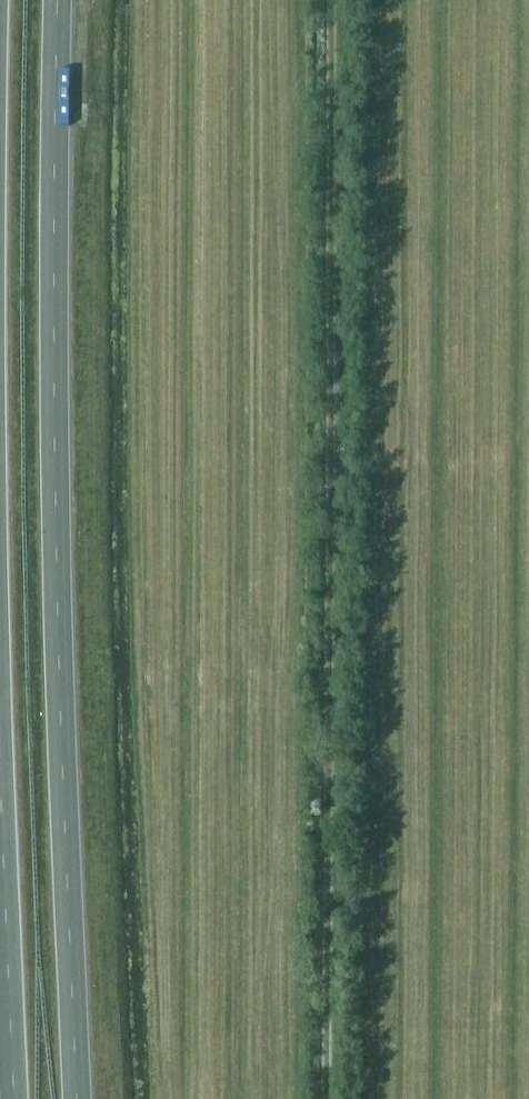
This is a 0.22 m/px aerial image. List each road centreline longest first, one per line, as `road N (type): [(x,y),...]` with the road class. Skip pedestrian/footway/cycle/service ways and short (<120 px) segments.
road 1 (trunk): [(77,1098),(56,526),(58,0)]
road 2 (track): [(330,1098),(329,0)]
road 3 (trunk): [(0,781),(13,1098)]

